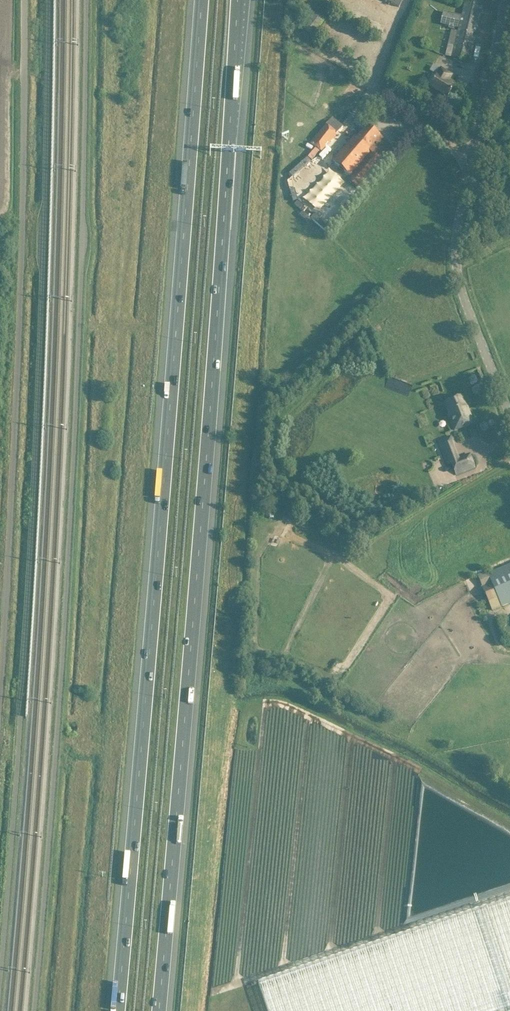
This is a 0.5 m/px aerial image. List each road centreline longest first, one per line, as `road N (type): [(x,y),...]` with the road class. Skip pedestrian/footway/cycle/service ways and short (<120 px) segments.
road 1 (motorway): [(201,0),(113,1010)]
road 2 (motorway): [(158,1010),(237,0)]
road 3 (unclassified): [(0,749),(16,489),(28,0)]
road 4 (unclassified): [(509,416),(461,289),(456,255),(505,0)]

